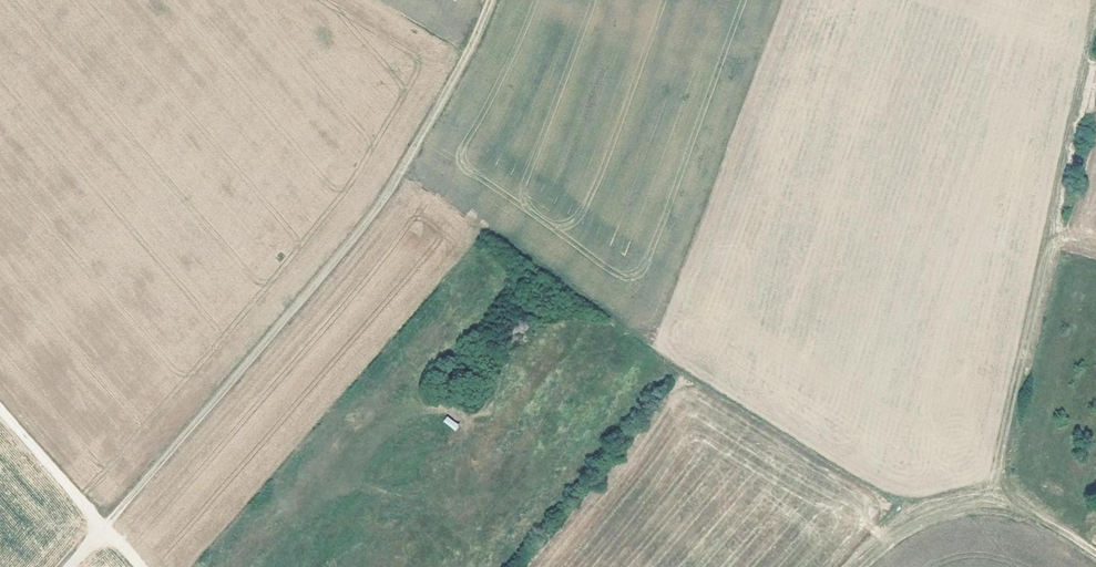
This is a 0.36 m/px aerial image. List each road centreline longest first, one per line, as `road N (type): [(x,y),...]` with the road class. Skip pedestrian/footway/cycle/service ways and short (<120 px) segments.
road 1 (track): [(492,0),(375,217),(103,527)]
road 2 (track): [(1095,553),(1024,507),(1002,476),(1095,30)]
road 3 (track): [(854,566),(917,521),(988,500),(1002,476)]
road 4 (track): [(0,408),(103,527)]

